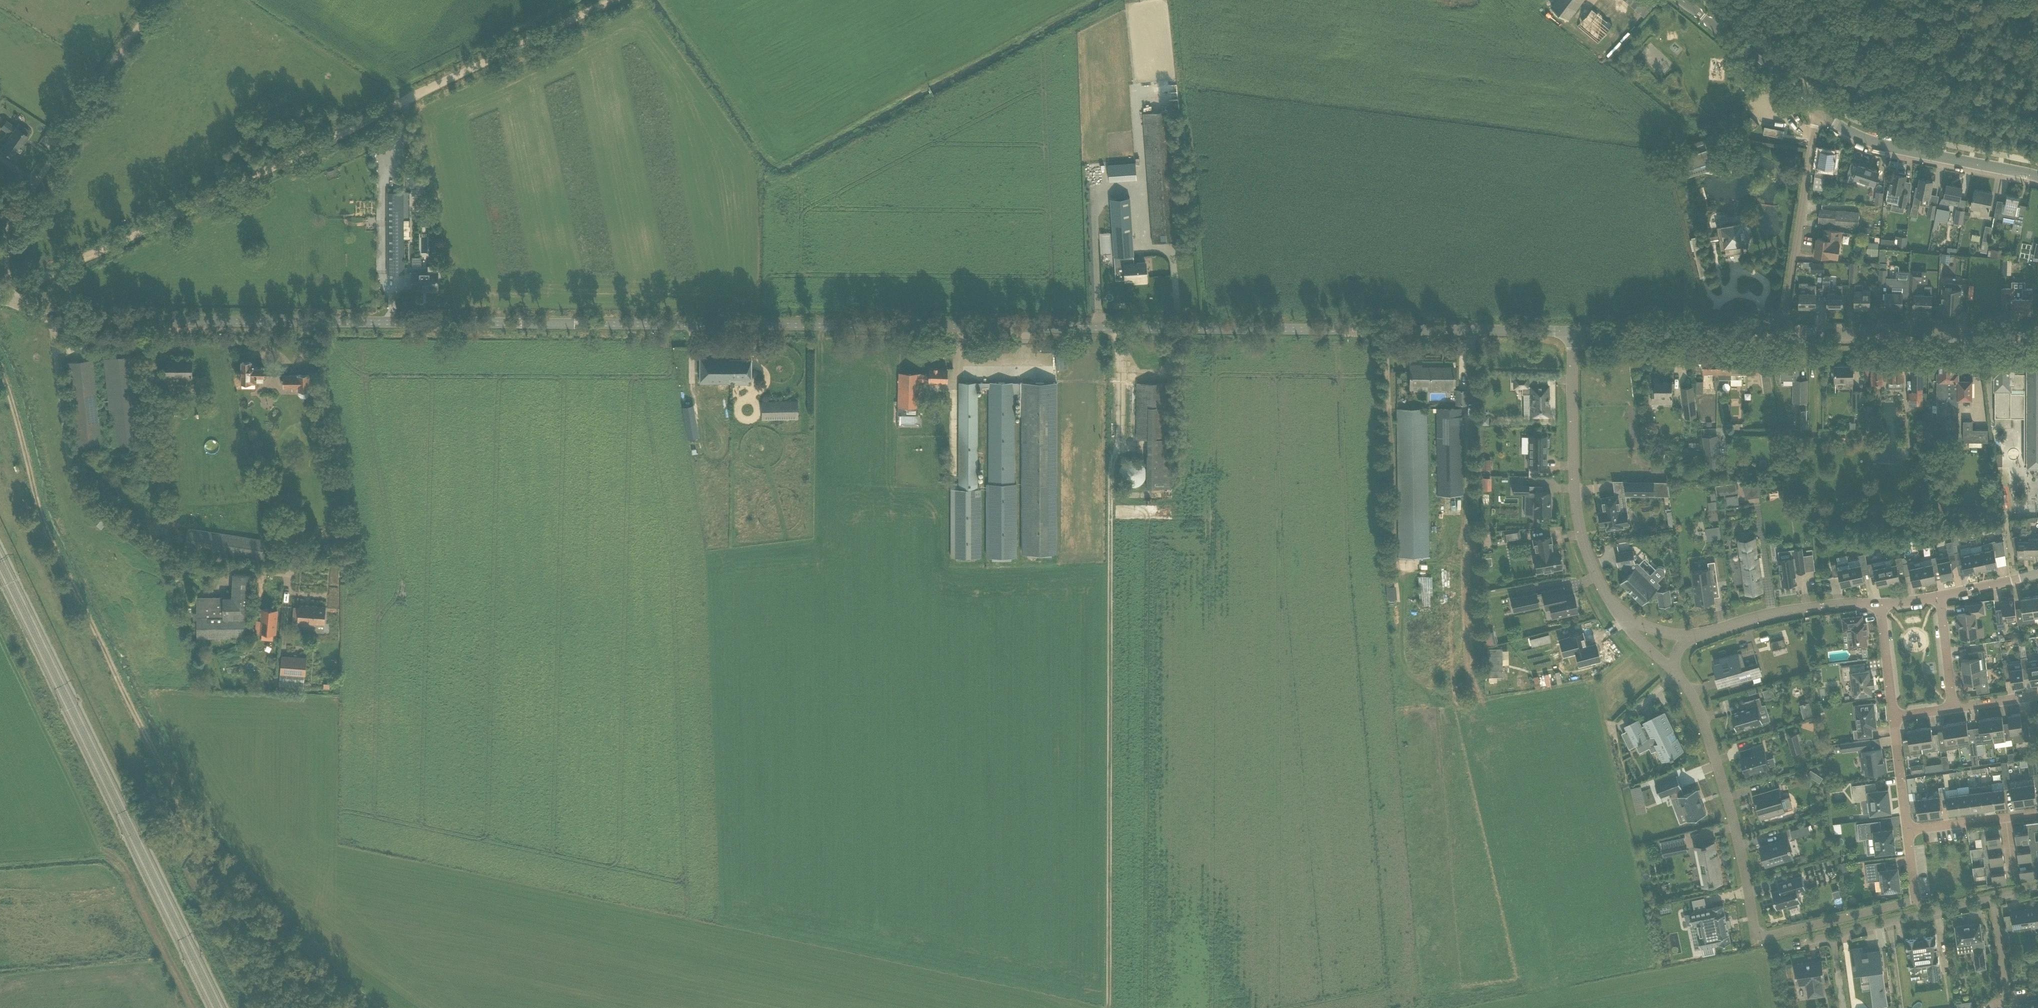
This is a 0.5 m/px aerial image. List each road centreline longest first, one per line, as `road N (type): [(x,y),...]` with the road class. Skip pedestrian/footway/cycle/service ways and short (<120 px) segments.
road 1 (tertiary): [(1571,330),(58,319)]
road 2 (track): [(265,1007),(216,906),(185,806),(48,533),(0,374)]
road 3 (track): [(14,291),(614,0)]
road 4 (residential): [(1916,902),(1758,938),(1724,781),(1706,729),(1672,671)]
road 5 (unclassified): [(295,570),(179,554),(80,495),(67,461),(58,319)]
road 6 (residential): [(1622,619),(1583,547),(1575,507),(1571,330)]
road 7 (tertiary): [(2037,332),(1786,332)]
road 8 (tertiary): [(2037,178),(1856,136),(1817,114)]
road 9 (residential): [(1786,332),(1817,114)]
road 10 (tertiary): [(1786,332),(1571,330)]
road 11 (residential): [(1688,637),(1764,616),(1881,604)]
road 12 (residential): [(1805,941),(1995,899)]
road 13 (unclassified): [(14,301),(9,232),(64,137)]
road 14 (tertiary): [(1817,114),(1681,0)]
road 15 (track): [(64,137),(154,0)]

